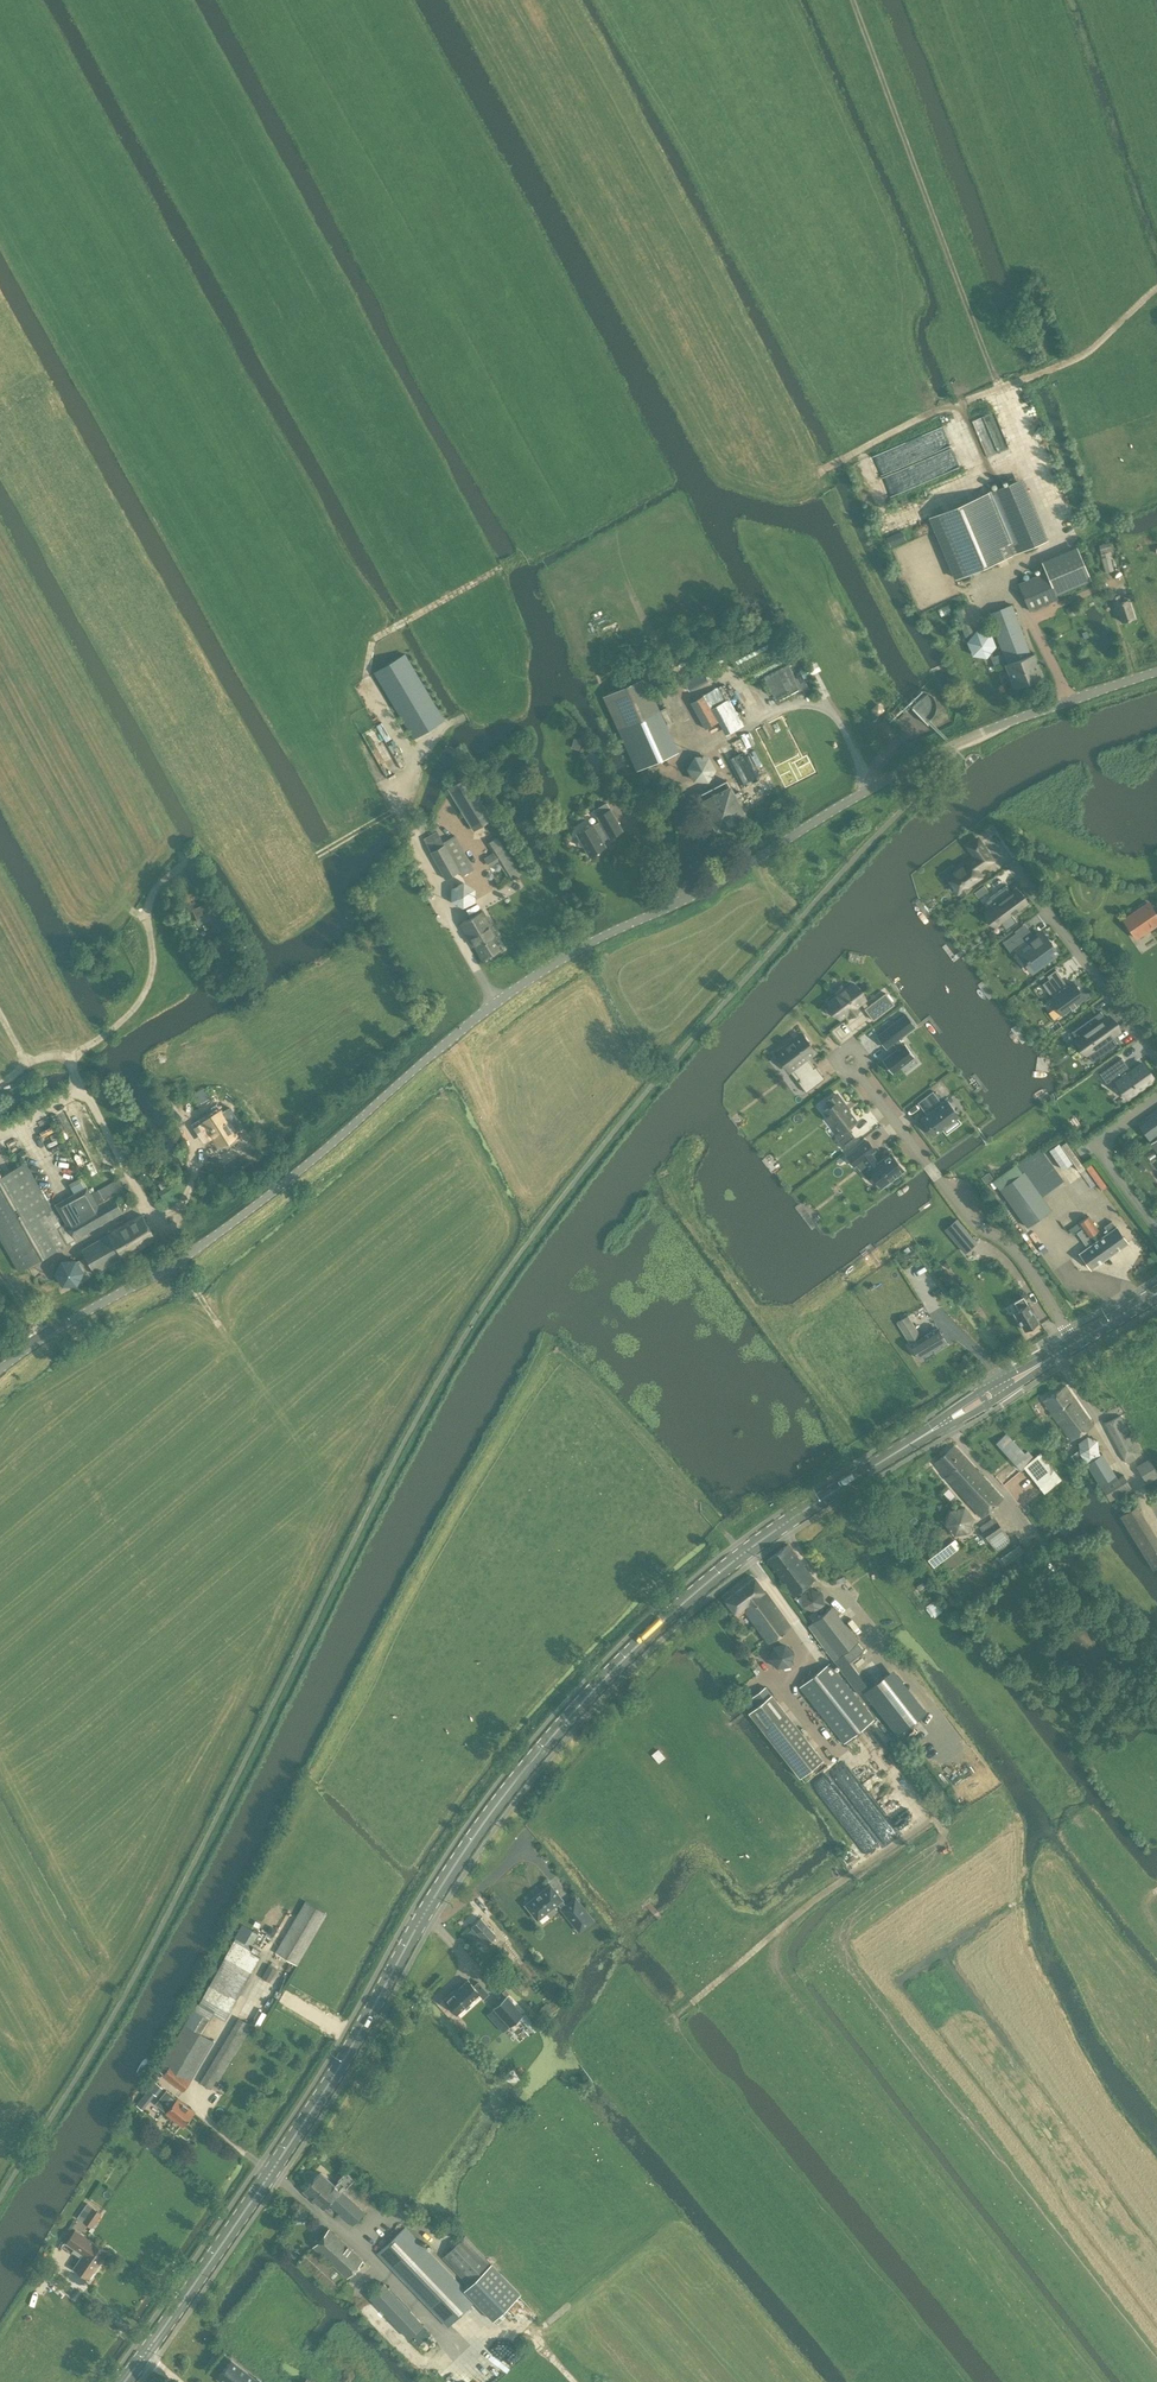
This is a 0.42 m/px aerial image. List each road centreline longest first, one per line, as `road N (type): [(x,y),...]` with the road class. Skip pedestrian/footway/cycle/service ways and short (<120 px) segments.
road 1 (primary): [(124,2381),(270,2174),(433,1899),(570,1719),(722,1572),(1073,1345)]
road 2 (tertiary): [(957,745),(534,976),(248,1212),(0,1370)]
road 3 (track): [(853,0),(998,391)]
road 4 (residential): [(1073,1345),(1011,1243),(965,1210),(843,1054)]
road 5 (residential): [(1156,1062),(1014,864)]
road 6 (track): [(180,1259),(68,1060)]
road 7 (tertiary): [(957,745),(1156,672)]
road 8 (residential): [(1156,1228),(1106,1153),(1111,1128),(1156,1096)]

